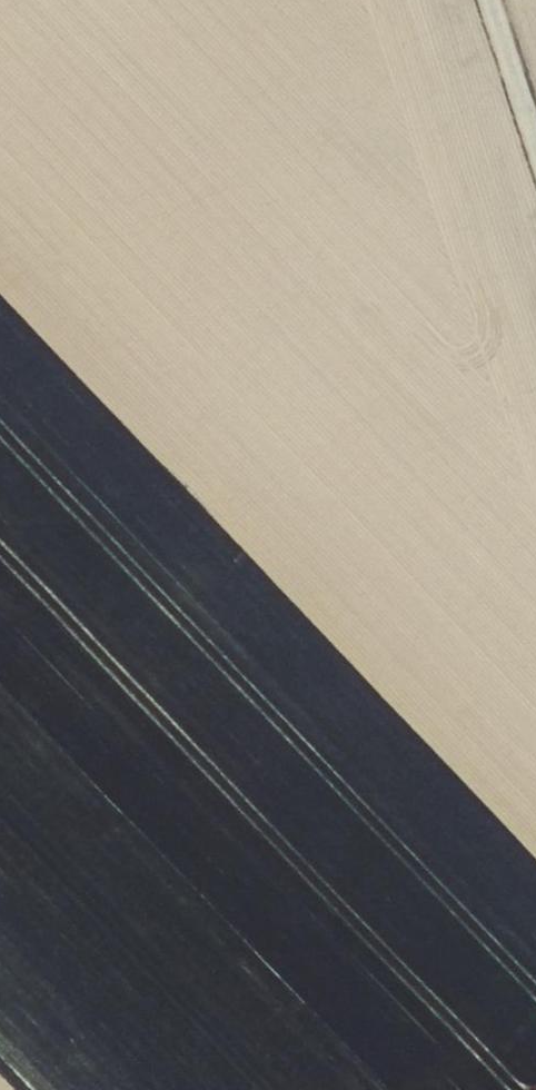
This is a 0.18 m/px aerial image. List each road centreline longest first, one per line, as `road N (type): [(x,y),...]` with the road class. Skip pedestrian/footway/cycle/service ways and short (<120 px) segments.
road 1 (track): [(491,0),(535,143)]

